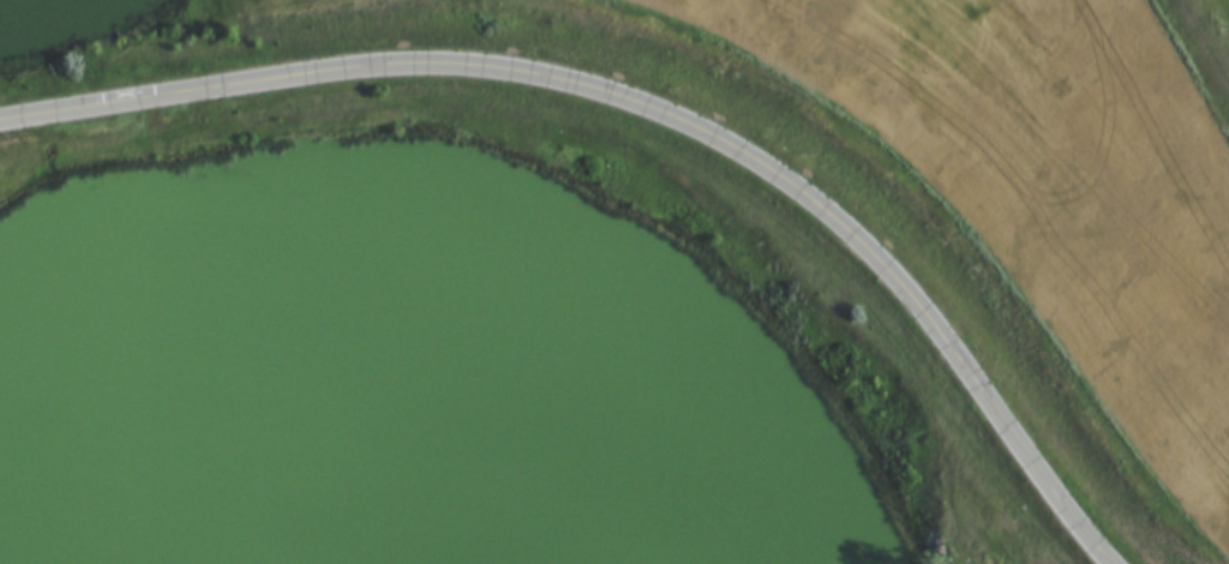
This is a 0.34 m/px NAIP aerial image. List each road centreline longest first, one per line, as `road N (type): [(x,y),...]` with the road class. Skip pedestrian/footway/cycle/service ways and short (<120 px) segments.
road 1 (tertiary): [(1120,563),(1087,533),(894,274),(810,197),(693,124),(589,85),(442,62),(325,67),(0,116)]

